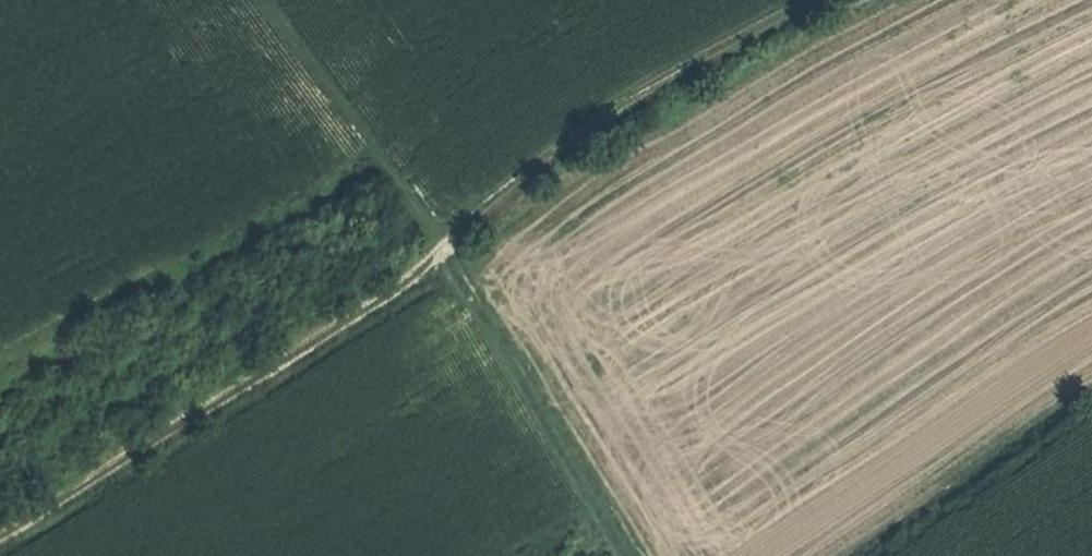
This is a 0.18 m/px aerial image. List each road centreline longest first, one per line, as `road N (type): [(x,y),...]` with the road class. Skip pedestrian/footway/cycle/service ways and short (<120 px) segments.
road 1 (track): [(830,0),(660,90),(415,277),(0,536)]
road 2 (track): [(627,555),(449,253)]

